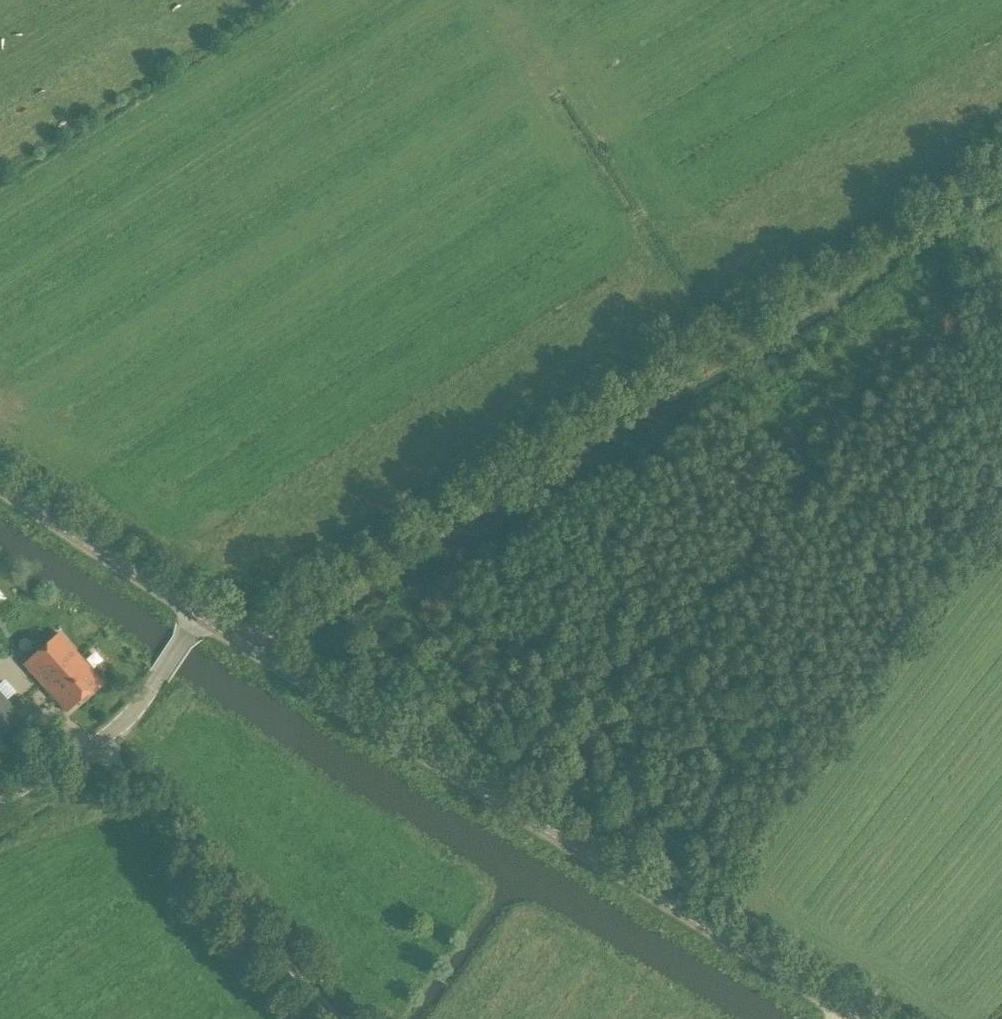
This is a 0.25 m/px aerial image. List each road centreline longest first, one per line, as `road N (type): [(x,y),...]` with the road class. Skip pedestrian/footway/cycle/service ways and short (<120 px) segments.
road 1 (track): [(1001,175),(313,597),(251,647)]
road 2 (tertiary): [(860,1018),(200,616)]
road 3 (unclassified): [(0,806),(129,718),(200,616)]
road 4 (tertiary): [(200,616),(0,486)]

